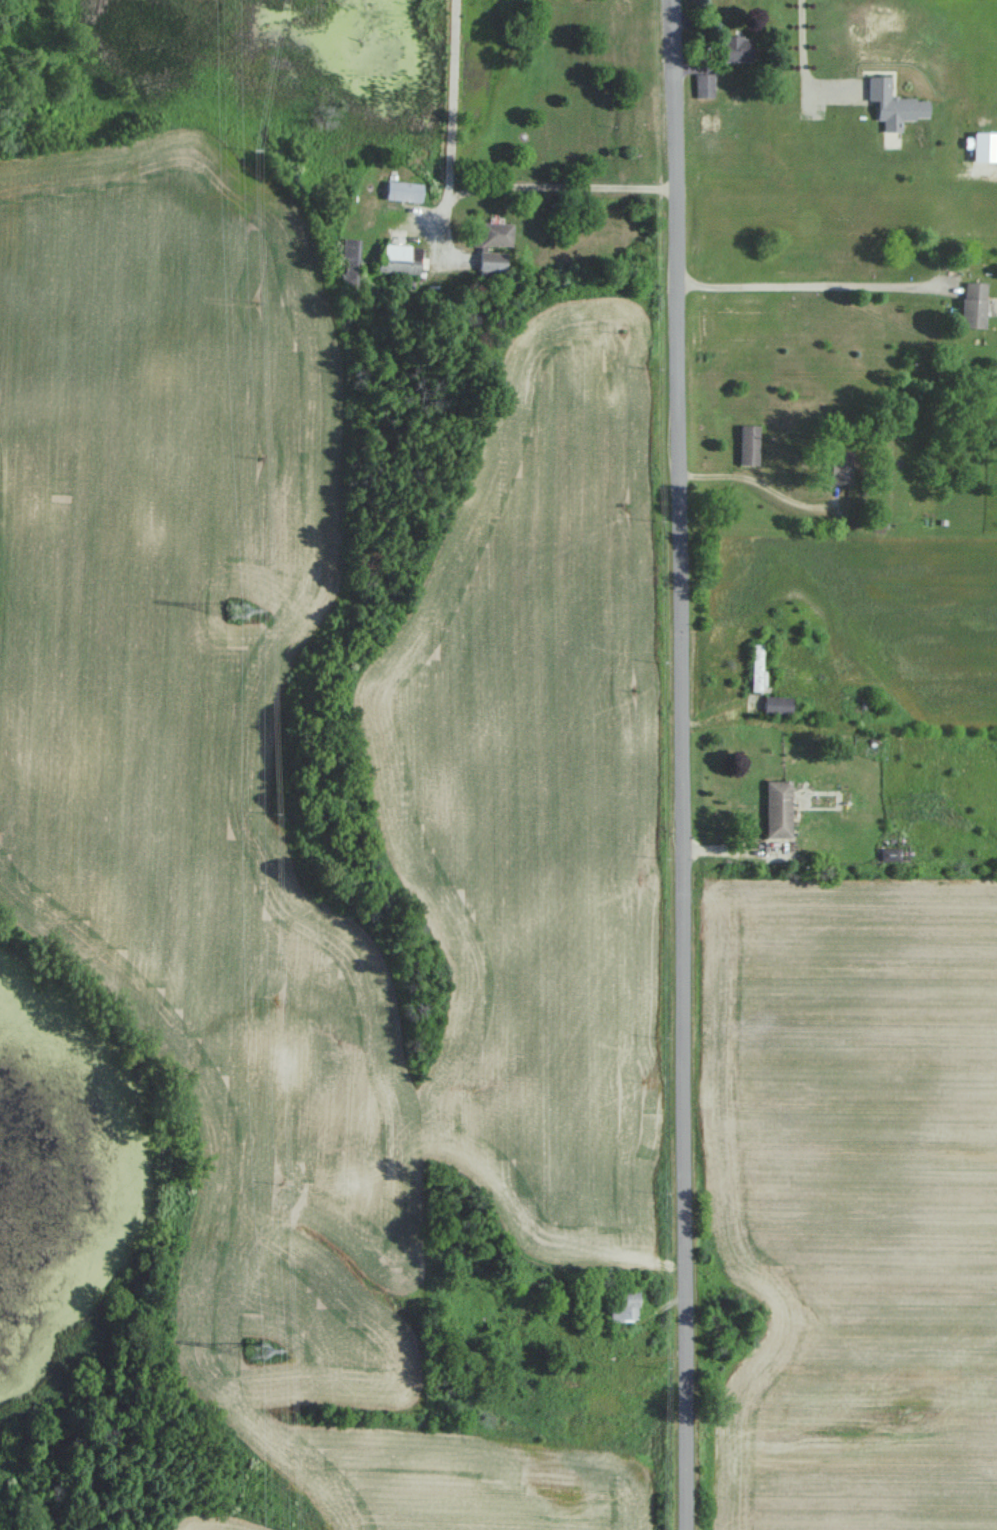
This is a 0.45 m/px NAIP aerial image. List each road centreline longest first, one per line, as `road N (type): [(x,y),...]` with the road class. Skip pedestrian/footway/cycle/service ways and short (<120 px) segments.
road 1 (residential): [(685,1529),(671,0)]

